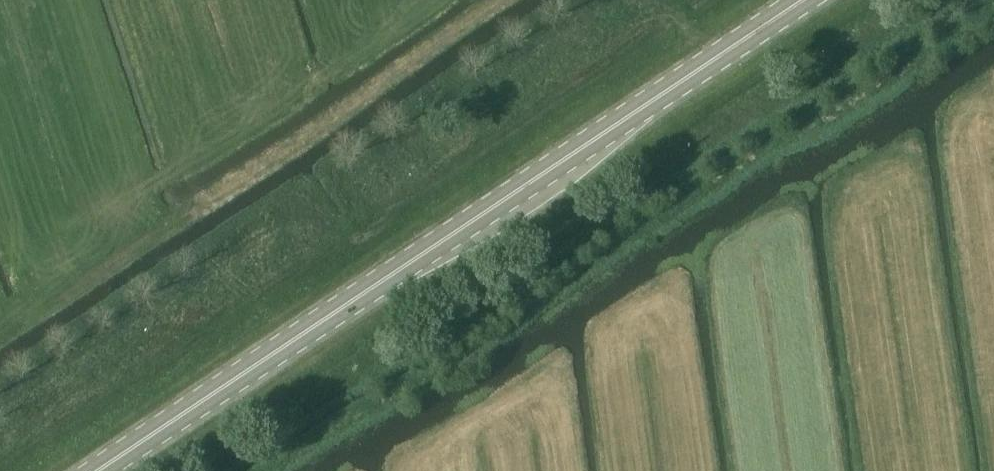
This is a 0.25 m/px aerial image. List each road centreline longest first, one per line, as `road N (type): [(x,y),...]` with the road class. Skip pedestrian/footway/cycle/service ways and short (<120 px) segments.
road 1 (track): [(276,470),(476,353),(751,163),(993,12)]
road 2 (primary): [(98,470),(804,0)]

